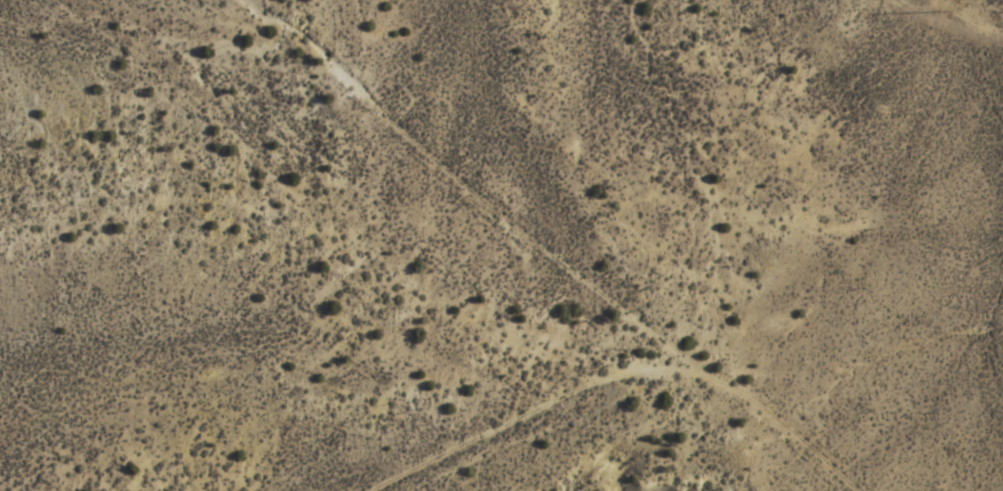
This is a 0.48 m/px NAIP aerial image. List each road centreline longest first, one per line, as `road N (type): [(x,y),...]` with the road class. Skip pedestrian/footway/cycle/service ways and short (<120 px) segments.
road 1 (track): [(870,490),(657,359),(361,490)]
road 2 (track): [(657,359),(641,306),(226,0)]

